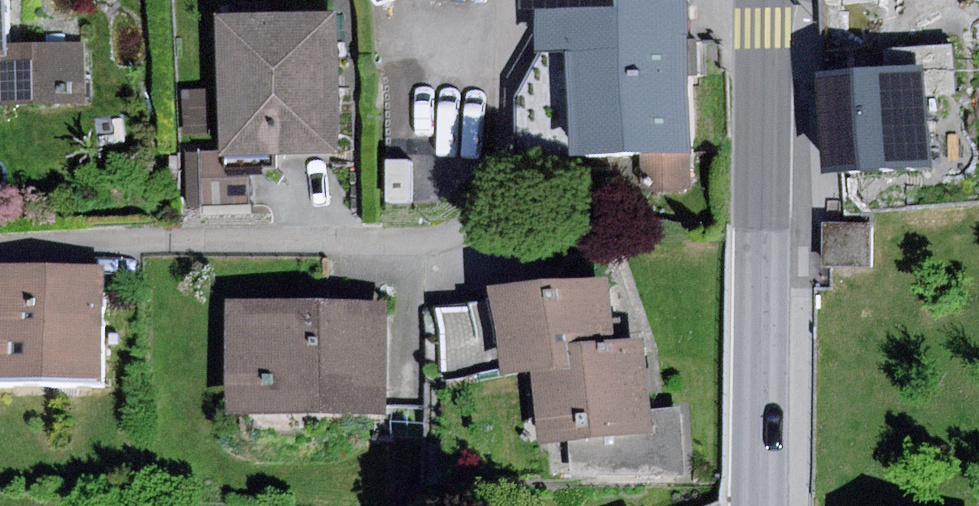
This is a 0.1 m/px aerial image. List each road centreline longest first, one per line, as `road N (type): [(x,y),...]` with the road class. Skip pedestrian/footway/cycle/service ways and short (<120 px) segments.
road 1 (primary): [(757,505),(764,0)]

